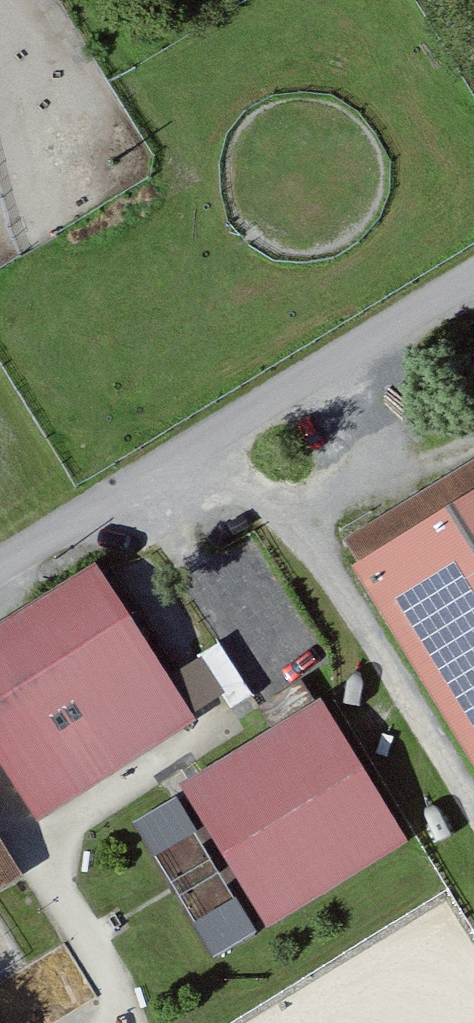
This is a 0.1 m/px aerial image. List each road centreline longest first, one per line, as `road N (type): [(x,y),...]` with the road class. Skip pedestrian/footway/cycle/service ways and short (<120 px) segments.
road 1 (track): [(0,568),(473,273)]

